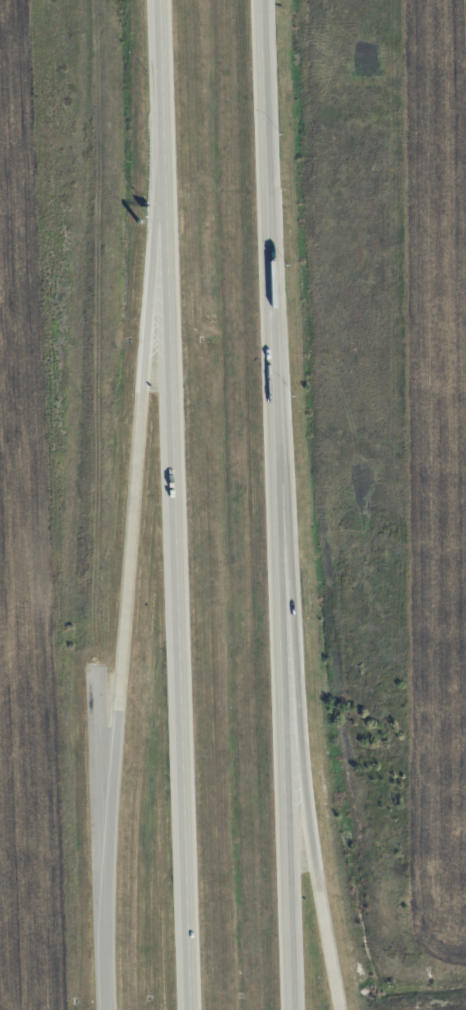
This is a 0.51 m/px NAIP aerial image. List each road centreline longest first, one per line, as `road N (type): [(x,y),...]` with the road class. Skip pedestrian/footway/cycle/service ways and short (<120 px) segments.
road 1 (motorway): [(294,1009),(263,0)]
road 2 (motorway): [(160,138),(105,882),(107,1009)]
road 3 (motorway): [(160,138),(196,1009)]
road 4 (motorway): [(340,1009),(310,831),(280,504)]
road 5 (motorway): [(156,0),(160,138)]

